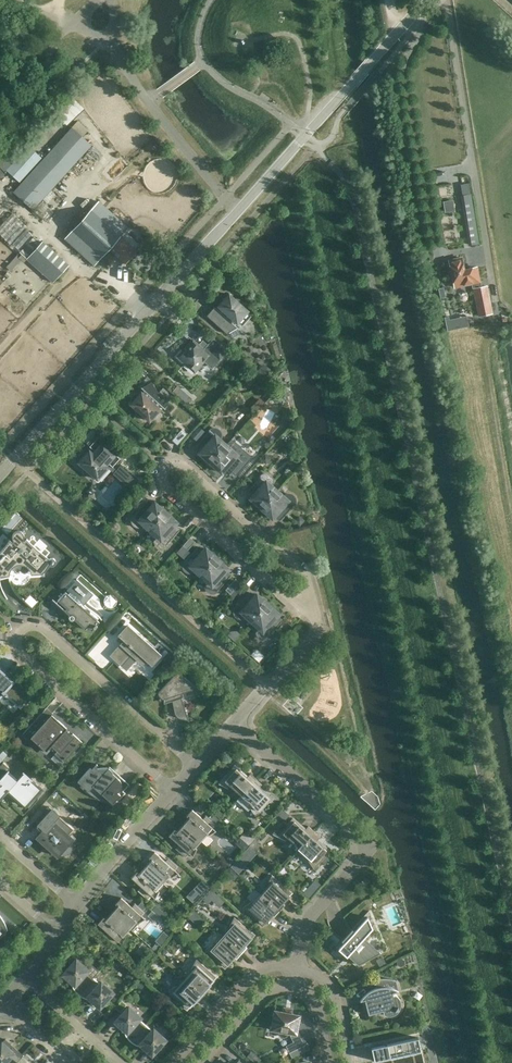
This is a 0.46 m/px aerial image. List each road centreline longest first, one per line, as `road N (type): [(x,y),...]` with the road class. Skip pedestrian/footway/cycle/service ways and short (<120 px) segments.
road 1 (tertiary): [(0,475),(428,0)]
road 2 (residential): [(196,764),(44,631),(31,627),(20,635),(21,654),(173,791)]
road 3 (residential): [(299,968),(313,914),(365,855),(363,840),(236,722)]
road 4 (residential): [(319,624),(309,577),(183,465),(167,468),(165,484)]
road 5 (residential): [(165,484),(319,624)]
road 6 (residential): [(299,968),(256,975),(176,1062)]
road 7 (residential): [(76,904),(173,791)]
road 8 (residential): [(236,722),(319,624)]
road 9 (residential): [(119,1062),(25,979)]
road 10 (residential): [(201,1062),(263,994),(295,985)]

